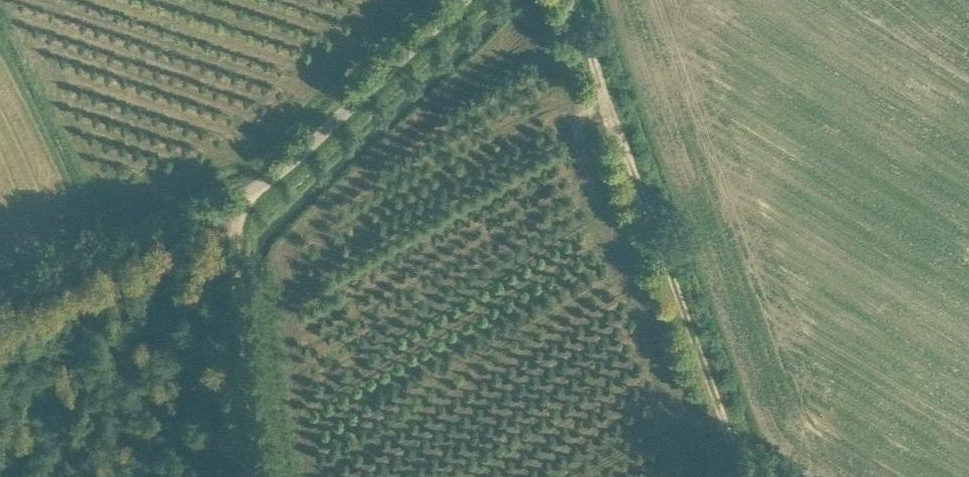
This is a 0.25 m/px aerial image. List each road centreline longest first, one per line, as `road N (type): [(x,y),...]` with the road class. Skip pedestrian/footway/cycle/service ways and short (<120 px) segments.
road 1 (unclassified): [(0,296),(258,188),(465,0)]
road 2 (track): [(575,0),(729,414),(744,476)]
road 3 (track): [(228,203),(260,476)]

